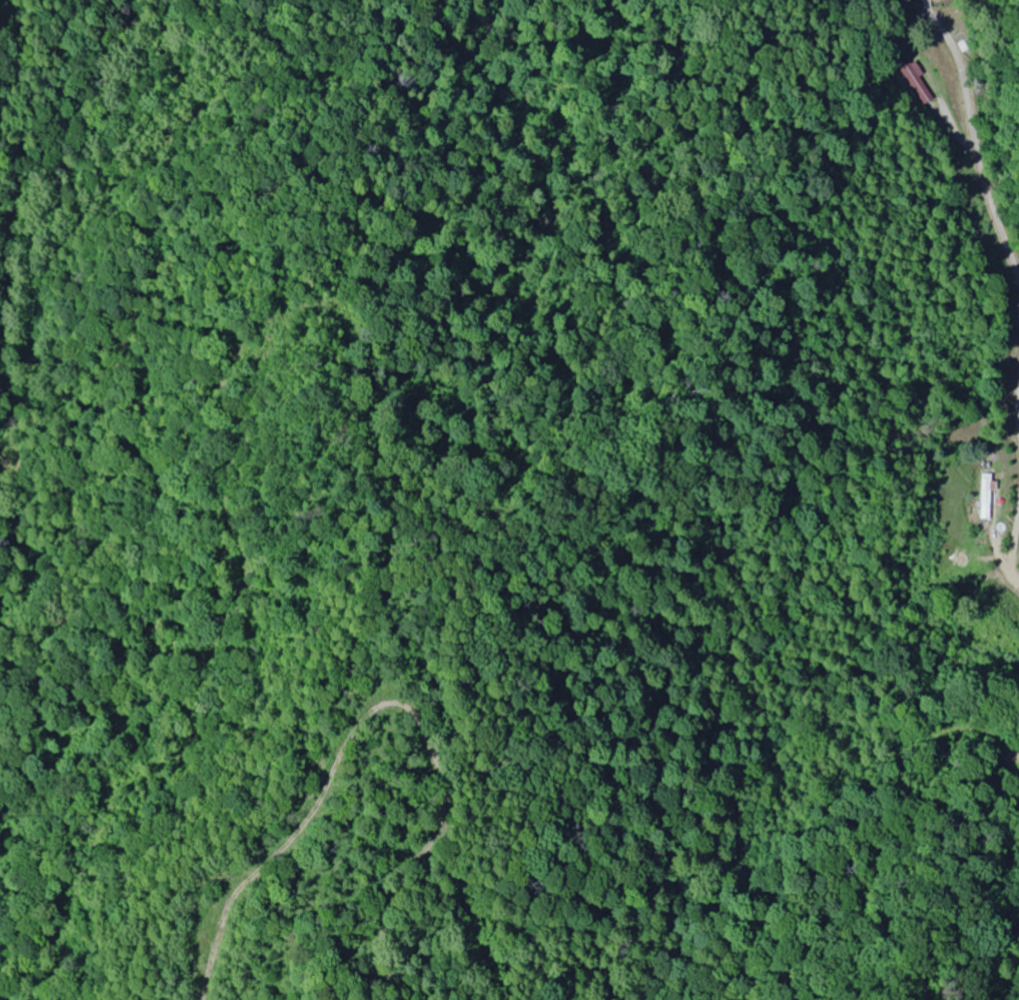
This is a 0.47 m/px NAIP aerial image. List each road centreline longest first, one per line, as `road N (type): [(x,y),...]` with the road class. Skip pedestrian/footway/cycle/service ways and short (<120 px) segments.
road 1 (residential): [(583,0),(537,328),(435,479)]

